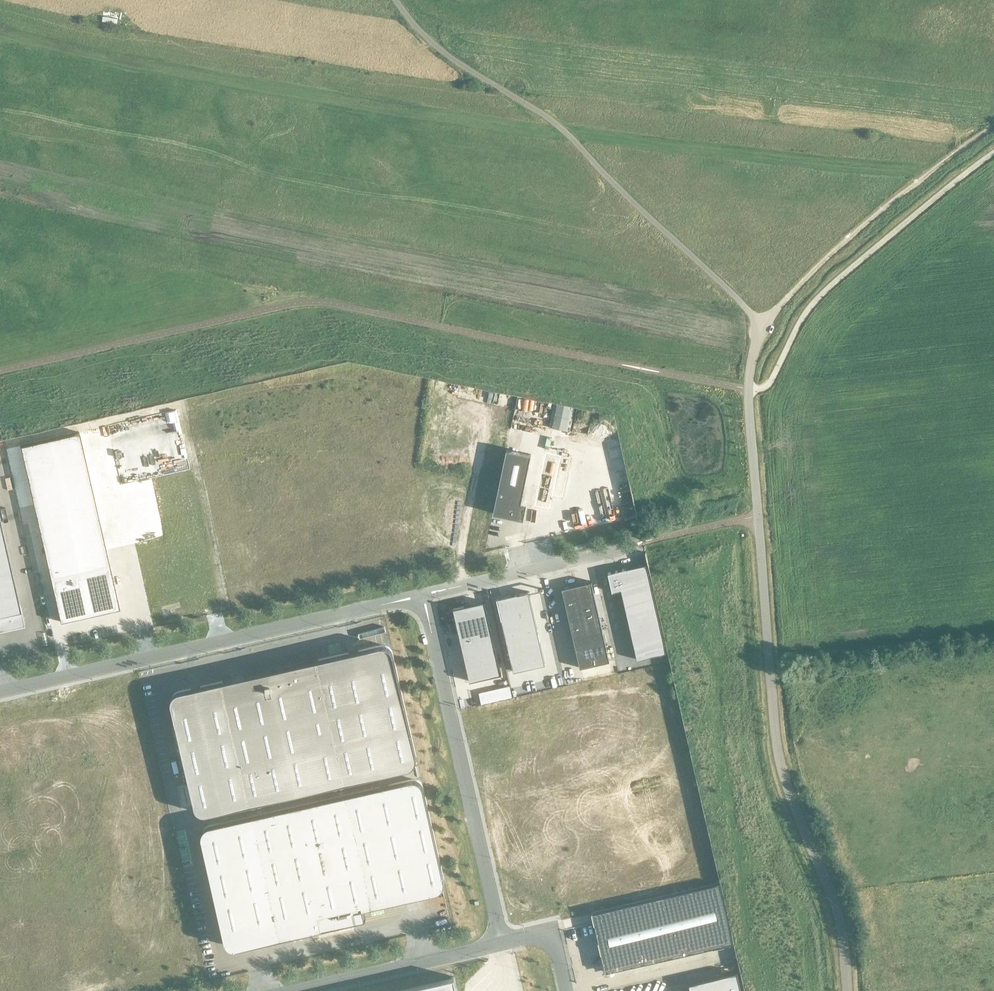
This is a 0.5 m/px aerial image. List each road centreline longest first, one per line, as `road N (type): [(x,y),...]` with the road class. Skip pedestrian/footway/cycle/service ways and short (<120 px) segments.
road 1 (unclassified): [(847,990),(837,911),(788,790),(775,735),(748,405),(762,328)]
road 2 (unclassified): [(396,0),(450,60),(560,129),(762,328)]
road 3 (unclassified): [(421,595),(0,691)]
road 4 (unclassified): [(501,942),(421,595)]
road 5 (track): [(774,312),(877,212),(993,126)]
road 6 (unclassified): [(641,543),(421,595)]
road 7 (unclassified): [(286,990),(501,942)]

